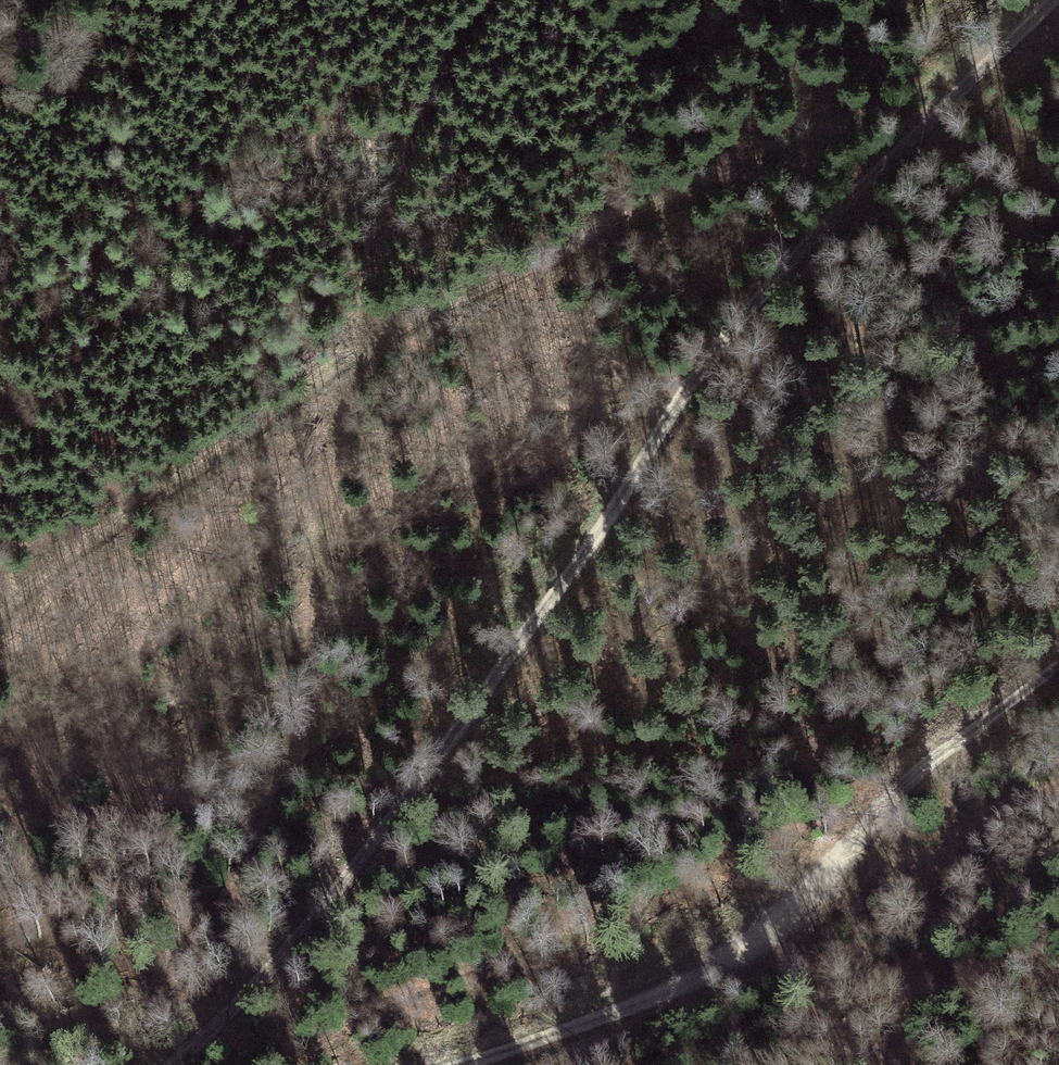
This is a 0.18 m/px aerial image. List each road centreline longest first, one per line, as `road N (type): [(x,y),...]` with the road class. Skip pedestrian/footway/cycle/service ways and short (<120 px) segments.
road 1 (track): [(1038,0),(857,185),(213,1033),(167,1064)]
road 2 (track): [(0,630),(373,339),(987,52)]
road 3 (track): [(1058,660),(878,814),(768,936),(721,971),(463,1064)]
road 4 (track): [(490,0),(418,88),(373,339)]
road 5 (track): [(961,740),(954,844),(931,892),(888,1064)]

